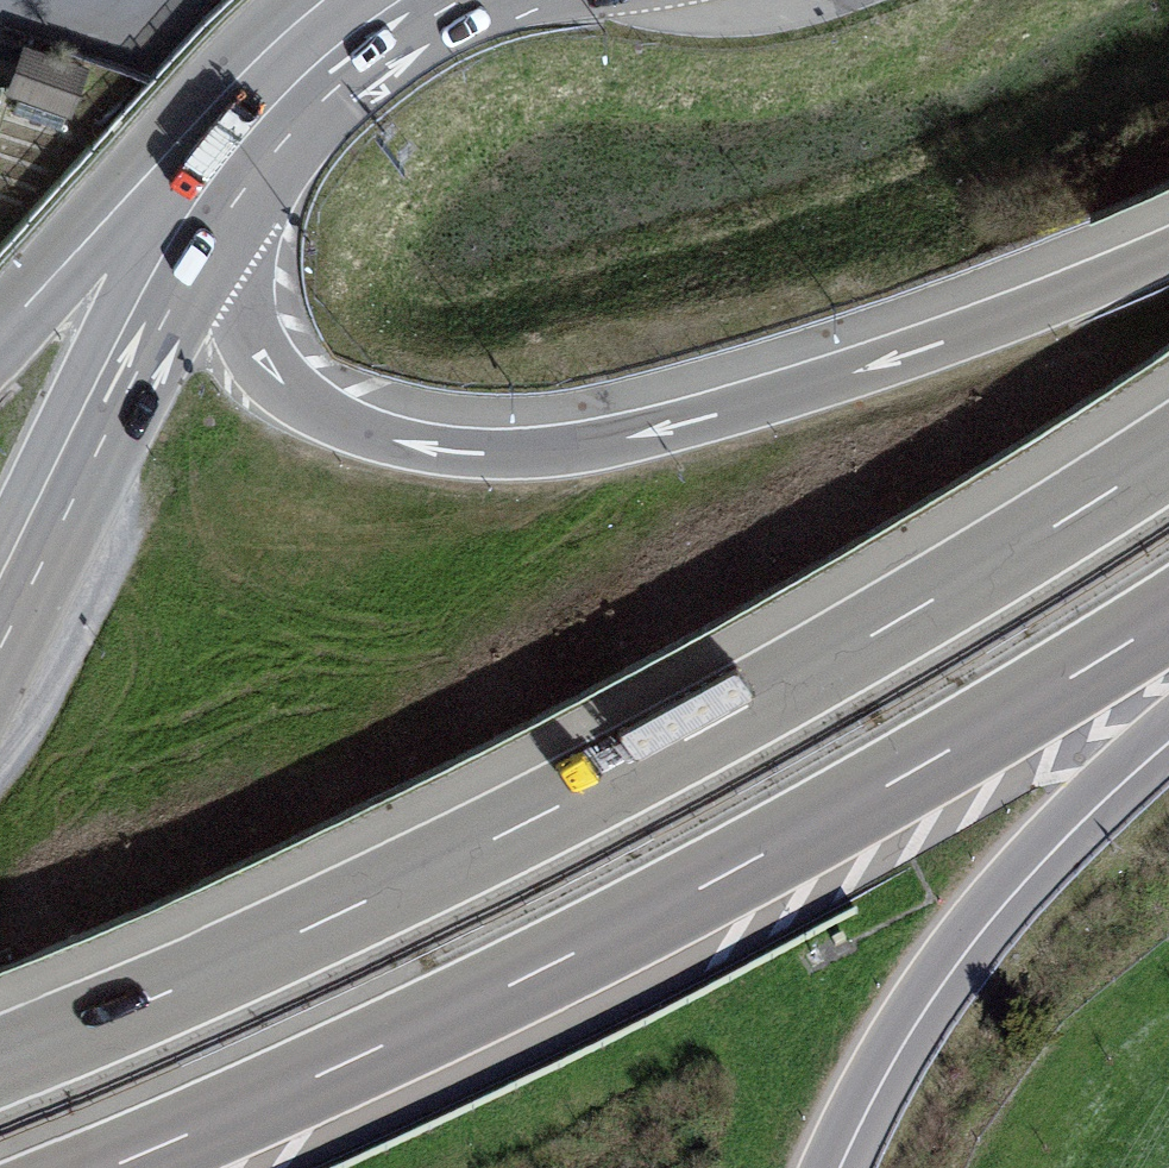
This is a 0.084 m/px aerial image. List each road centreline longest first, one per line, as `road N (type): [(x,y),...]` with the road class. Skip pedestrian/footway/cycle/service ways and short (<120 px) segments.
road 1 (motorway): [(1168,450),(903,615),(528,819),(0,1058)]
road 2 (motorway): [(110,1167),(273,1101),(716,882),(1168,617)]
road 3 (motorway): [(1168,250),(915,348),(704,415),(493,452),(381,434),(292,391),(245,337),(230,303),(220,221)]
road 4 (motorway): [(823,1167),(867,1075),(949,945),(1168,710)]
road 5 (secondary): [(0,655),(220,221)]
road 6 (motorway): [(288,0),(175,112),(21,306)]
road 7 (secondary): [(163,194),(0,529)]
road 8 (secondary): [(220,221),(286,138),(349,78),(421,24),(473,0)]
road 9 (secondary): [(357,0),(300,42),(163,194)]
road 10 (motorway): [(163,194),(21,306)]

